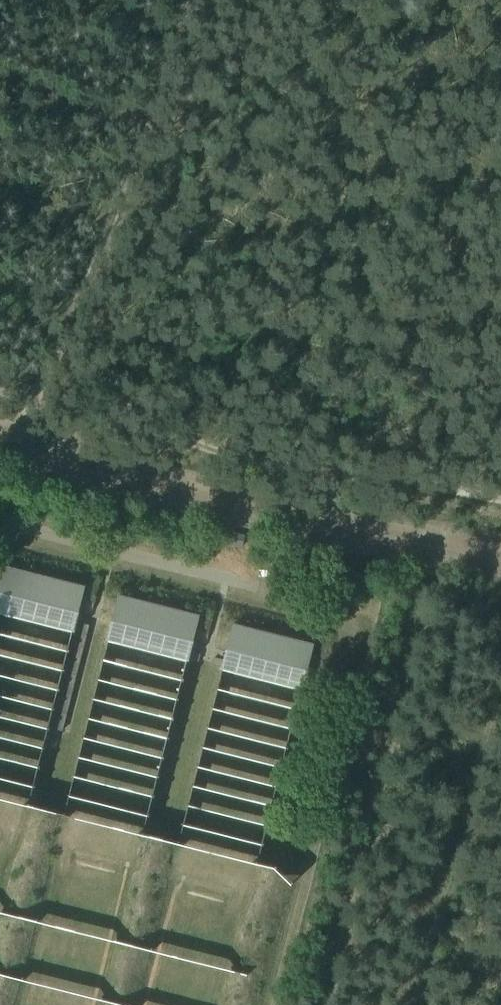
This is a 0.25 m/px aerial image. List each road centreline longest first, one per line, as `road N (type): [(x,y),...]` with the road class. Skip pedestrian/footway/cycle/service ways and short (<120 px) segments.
road 1 (track): [(500,561),(0,442)]
road 2 (track): [(500,504),(0,390)]

